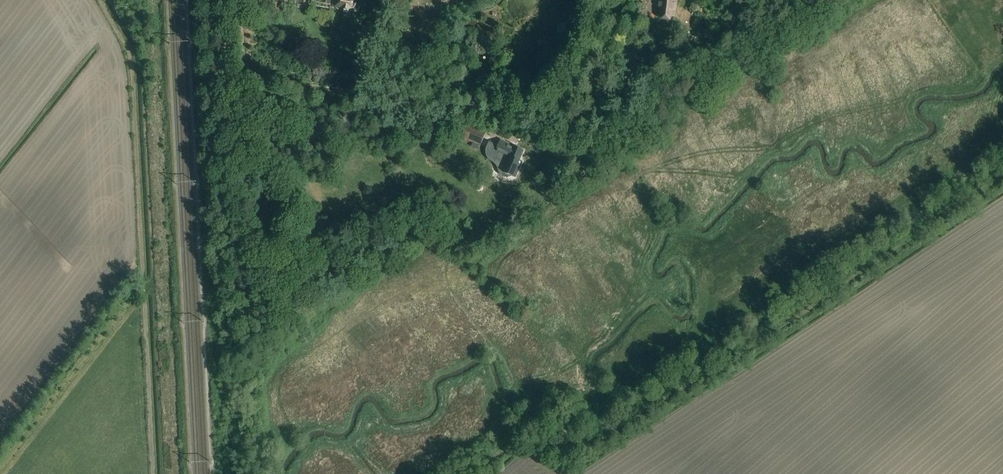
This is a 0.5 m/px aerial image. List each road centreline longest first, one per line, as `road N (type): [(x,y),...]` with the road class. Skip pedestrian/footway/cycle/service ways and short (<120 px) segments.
road 1 (track): [(242,0),(252,107),(470,113),(539,98),(572,66),(595,0)]

